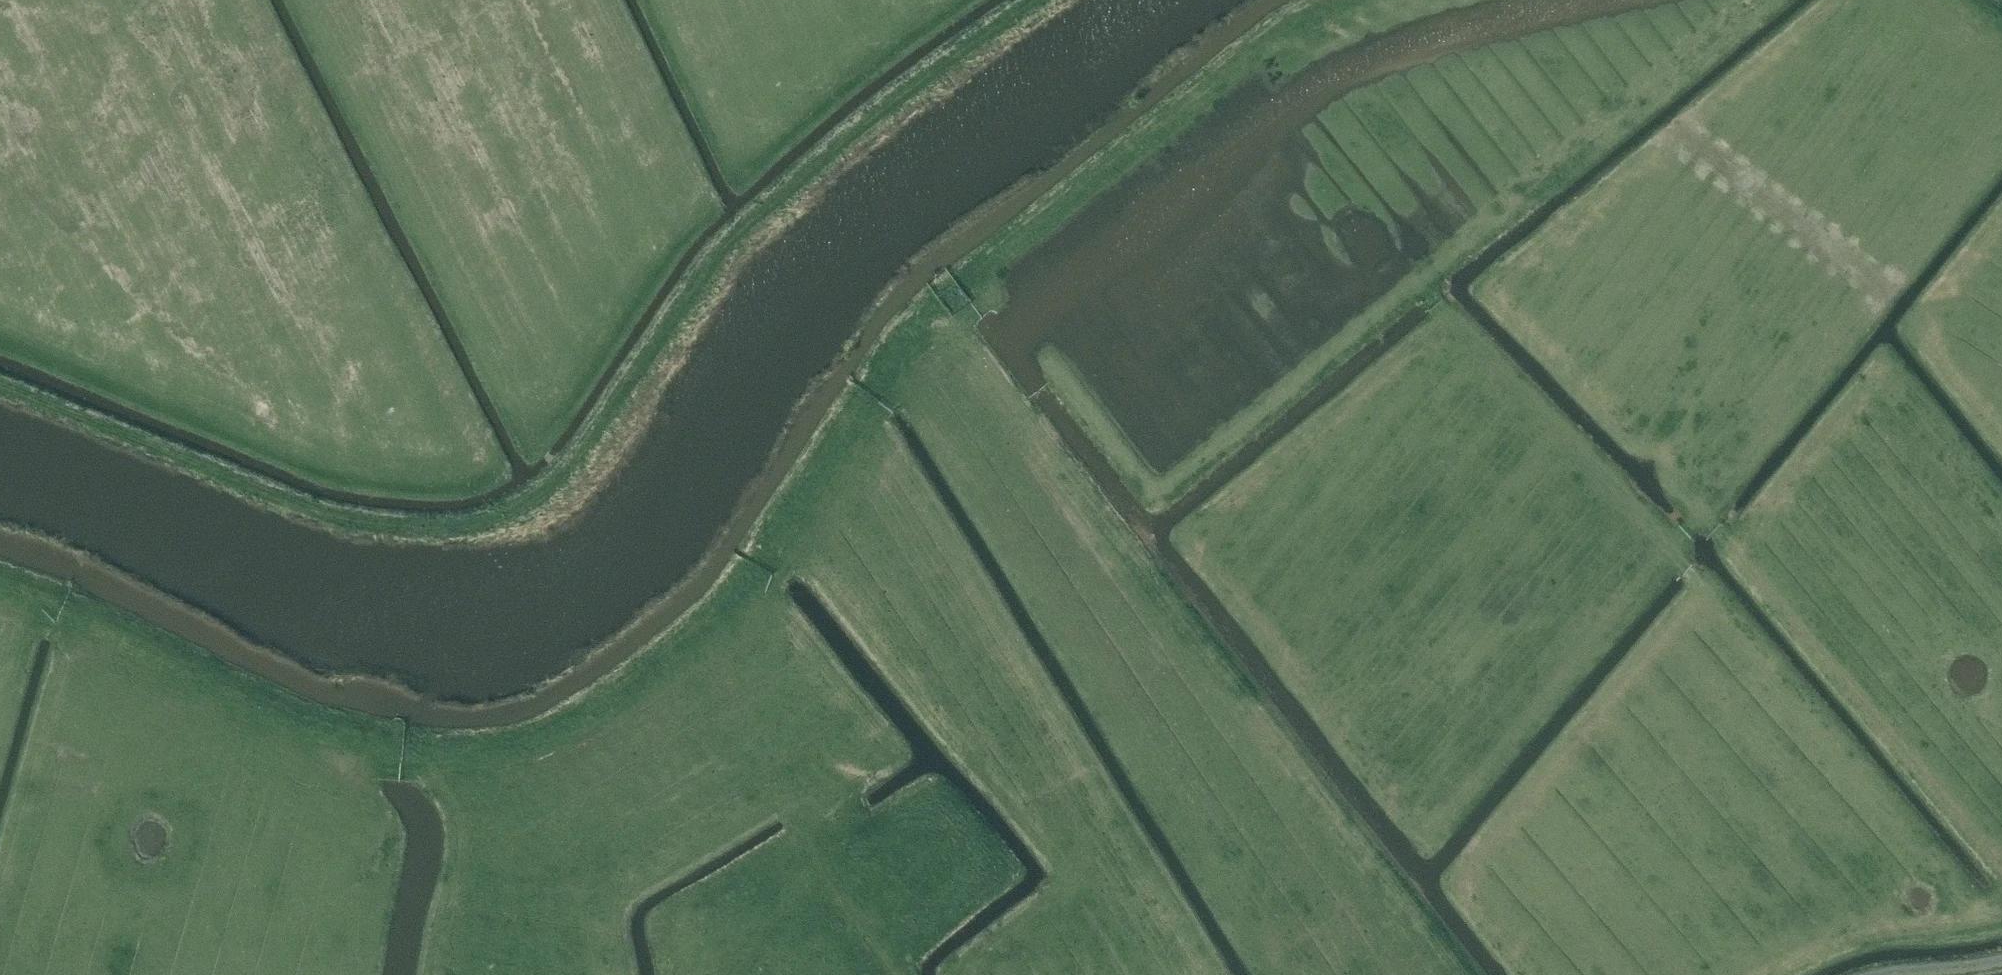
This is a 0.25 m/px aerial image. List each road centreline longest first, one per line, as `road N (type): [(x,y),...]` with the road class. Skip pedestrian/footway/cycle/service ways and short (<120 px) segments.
road 1 (track): [(1879,974),(2001,959)]

